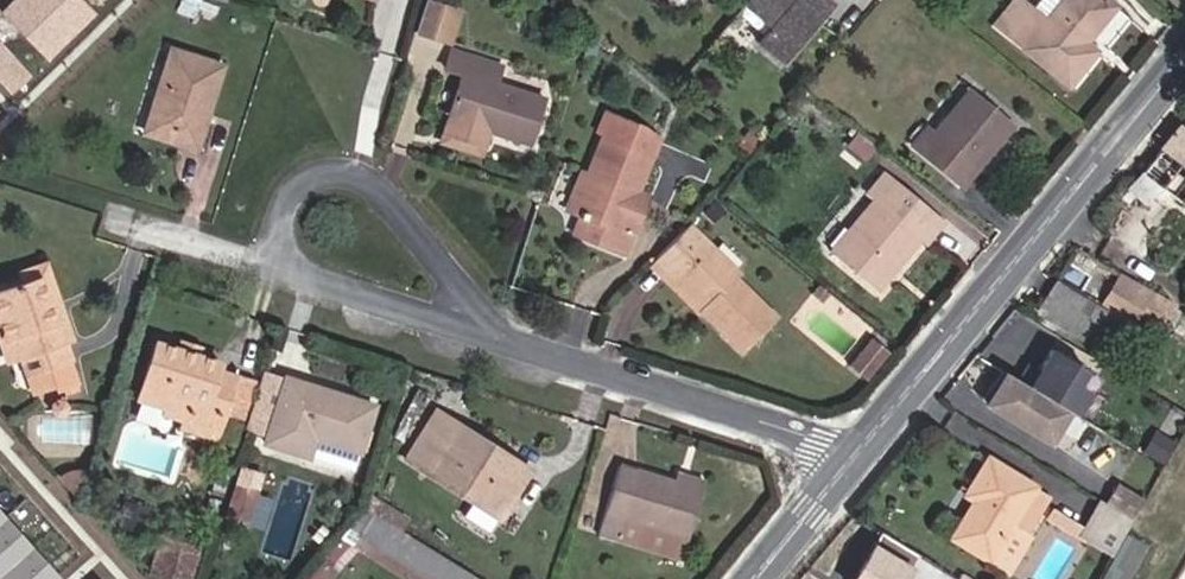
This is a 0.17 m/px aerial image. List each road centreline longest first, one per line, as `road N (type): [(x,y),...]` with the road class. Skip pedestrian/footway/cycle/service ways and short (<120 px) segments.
road 1 (unclassified): [(865,448),(1184,56)]
road 2 (residential): [(491,335),(865,448)]
road 3 (residential): [(491,335),(396,197),(357,173),(316,181),(289,222),(311,281)]
road 4 (residential): [(311,281),(491,335)]
road 5 (unclassified): [(761,578),(865,448)]

